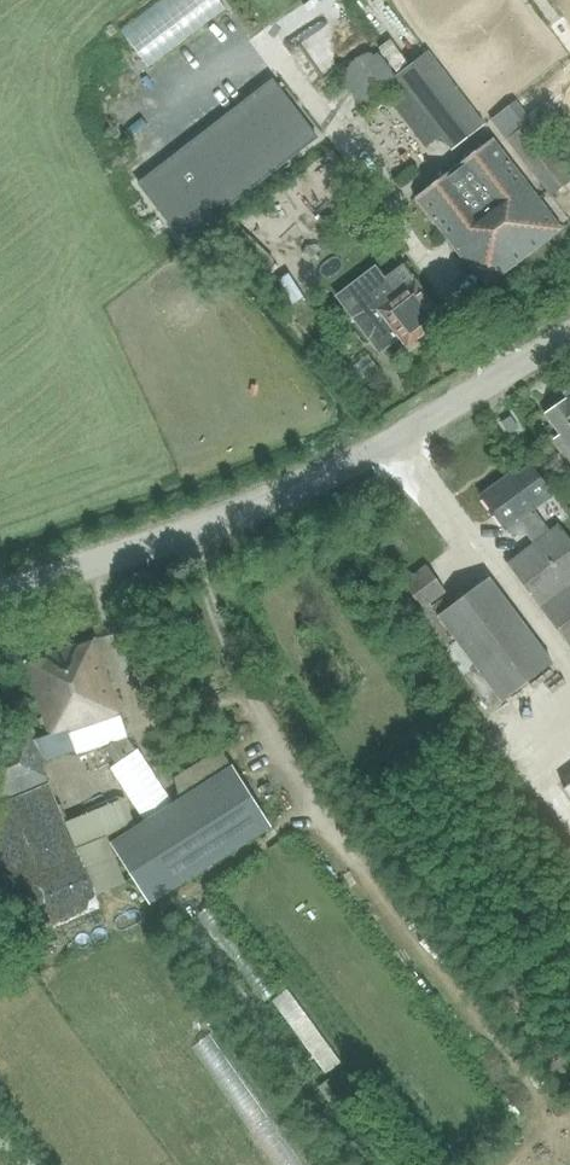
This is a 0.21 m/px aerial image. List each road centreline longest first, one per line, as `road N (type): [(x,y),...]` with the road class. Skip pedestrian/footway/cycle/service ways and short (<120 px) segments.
road 1 (tertiary): [(0,598),(269,506),(398,442),(569,335)]

